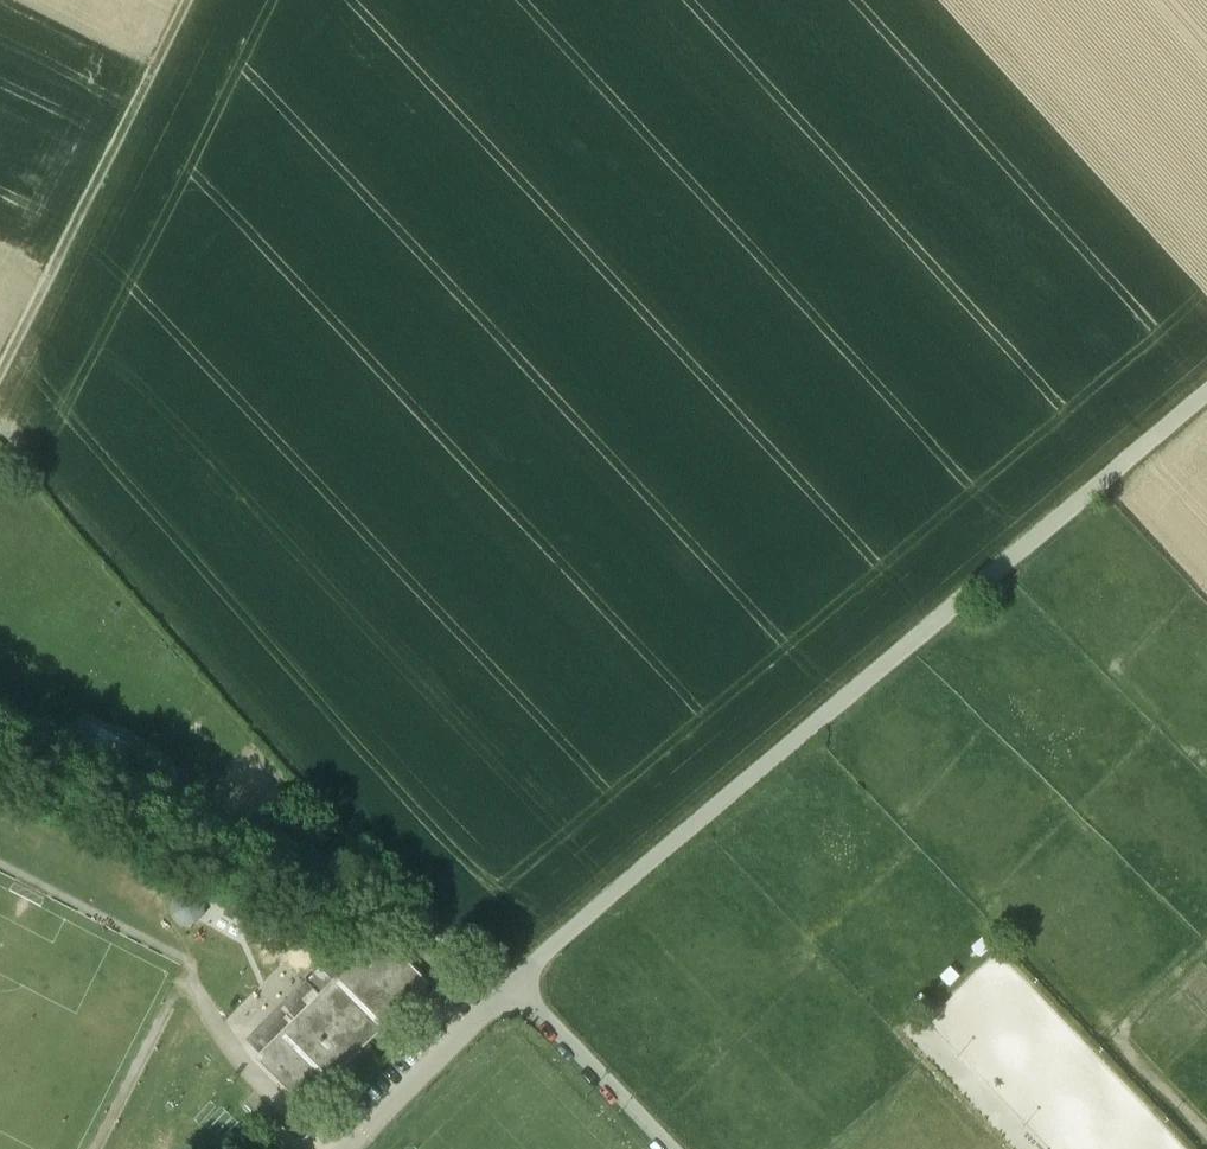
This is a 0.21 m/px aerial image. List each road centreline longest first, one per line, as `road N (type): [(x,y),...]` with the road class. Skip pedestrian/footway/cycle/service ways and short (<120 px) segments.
road 1 (track): [(513,987),(576,919),(1206,390)]
road 2 (track): [(0,375),(189,0)]

